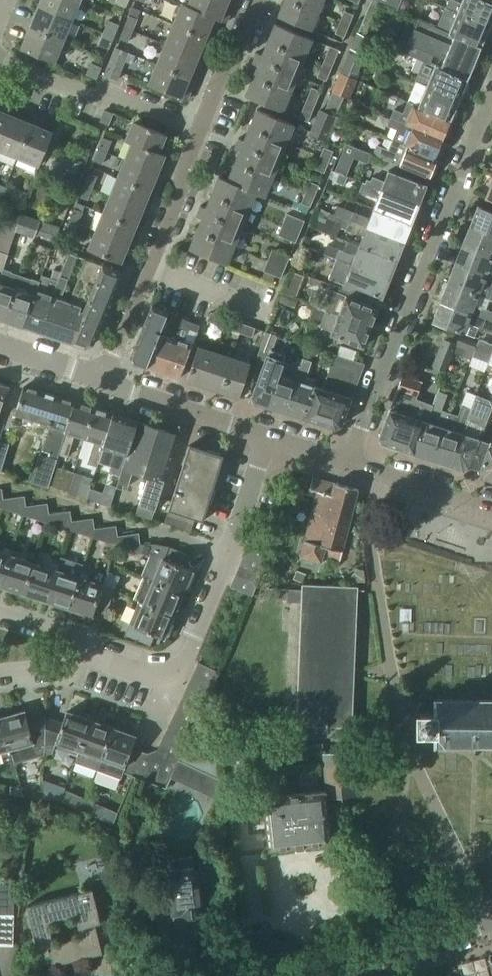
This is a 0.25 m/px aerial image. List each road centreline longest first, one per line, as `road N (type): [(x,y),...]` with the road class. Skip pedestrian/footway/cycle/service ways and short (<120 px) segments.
road 1 (residential): [(347,463),(491,111)]
road 2 (residential): [(110,661),(158,677),(178,671),(269,437)]
road 3 (residential): [(105,380),(199,133)]
road 4 (residential): [(199,133),(122,97),(87,96),(0,61)]
road 5 (residential): [(316,975),(491,922)]
road 6 (residential): [(269,437),(105,380)]
road 7 (residential): [(491,510),(347,463)]
road 8 (residential): [(199,133),(261,0)]
road 9 (residential): [(110,661),(80,639),(0,614)]

